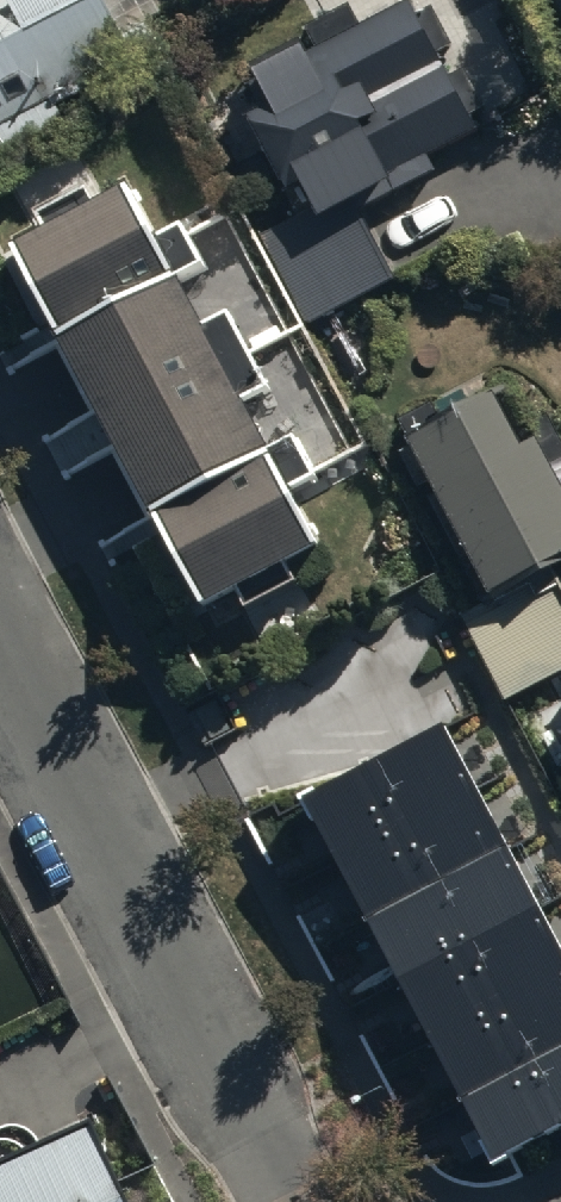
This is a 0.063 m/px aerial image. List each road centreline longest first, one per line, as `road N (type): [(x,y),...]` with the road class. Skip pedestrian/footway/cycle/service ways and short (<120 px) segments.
road 1 (residential): [(0,621),(296,1201)]

